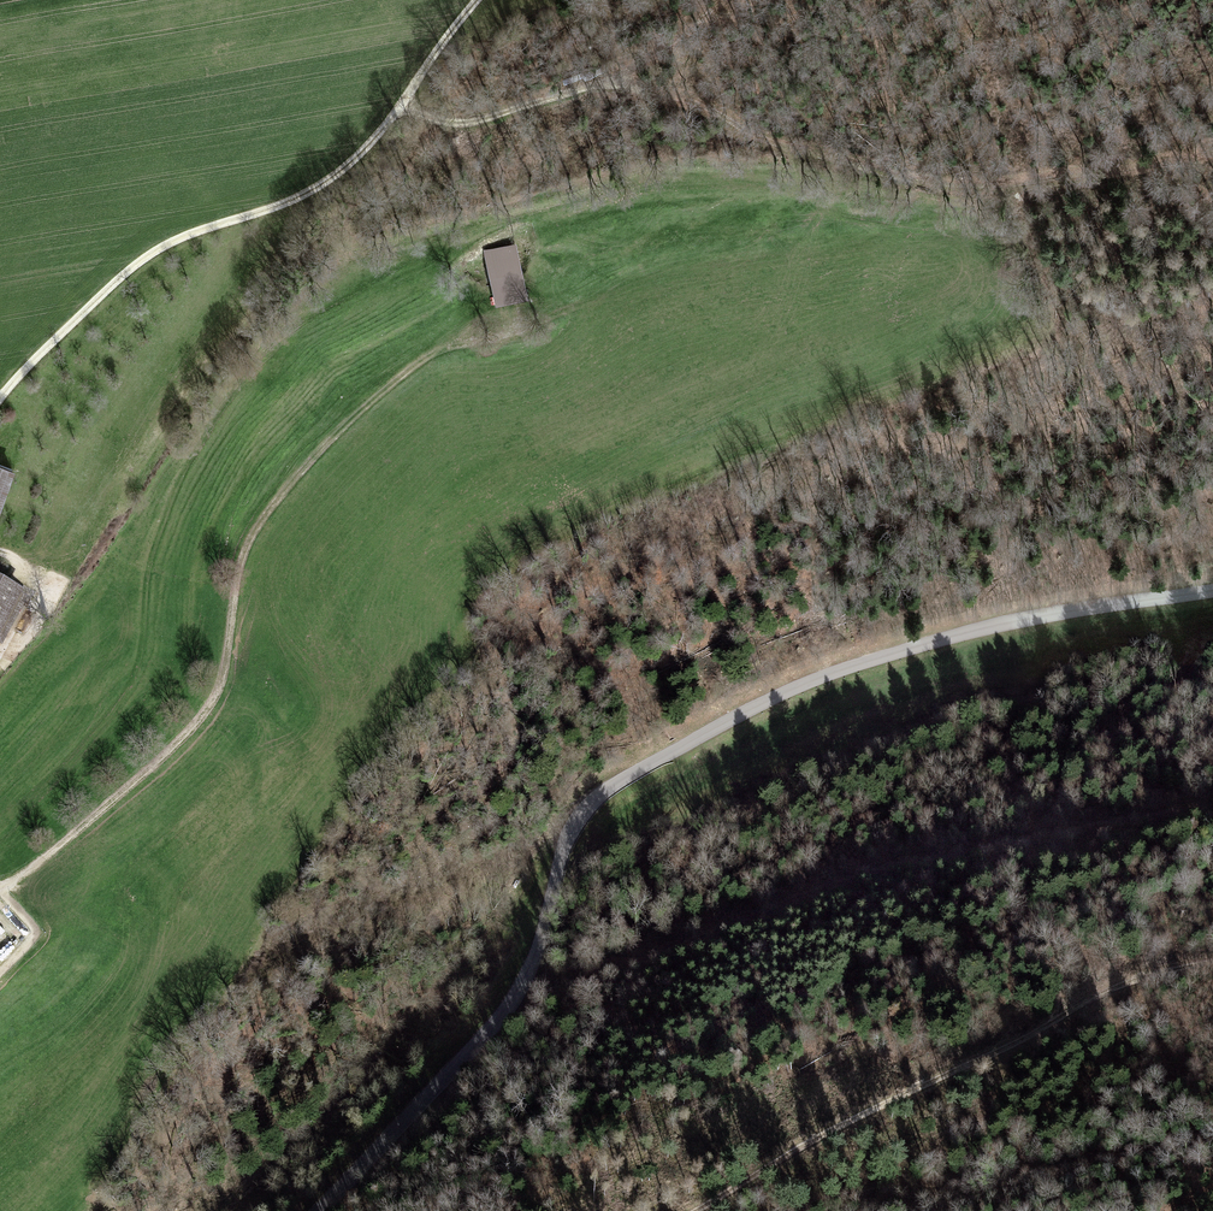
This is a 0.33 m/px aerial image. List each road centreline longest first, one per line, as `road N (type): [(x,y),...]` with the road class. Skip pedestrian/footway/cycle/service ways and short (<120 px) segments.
road 1 (unclassified): [(332,1210),(478,1065),(522,986),(555,879),(589,807),(632,770),(775,697),(923,645),(1023,618),(1212,594)]
road 2 (track): [(0,886),(141,783),(216,701),(251,544),(289,485),(469,324)]
road 3 (track): [(510,1007),(884,874),(1212,813)]
road 4 (track): [(0,404),(152,254),(253,218),(348,165),(481,0)]
road 5 (track): [(706,1210),(1143,978),(1212,964)]
road 6 (track): [(403,106),(459,123),(596,84),(637,87),(722,112),(748,136)]

